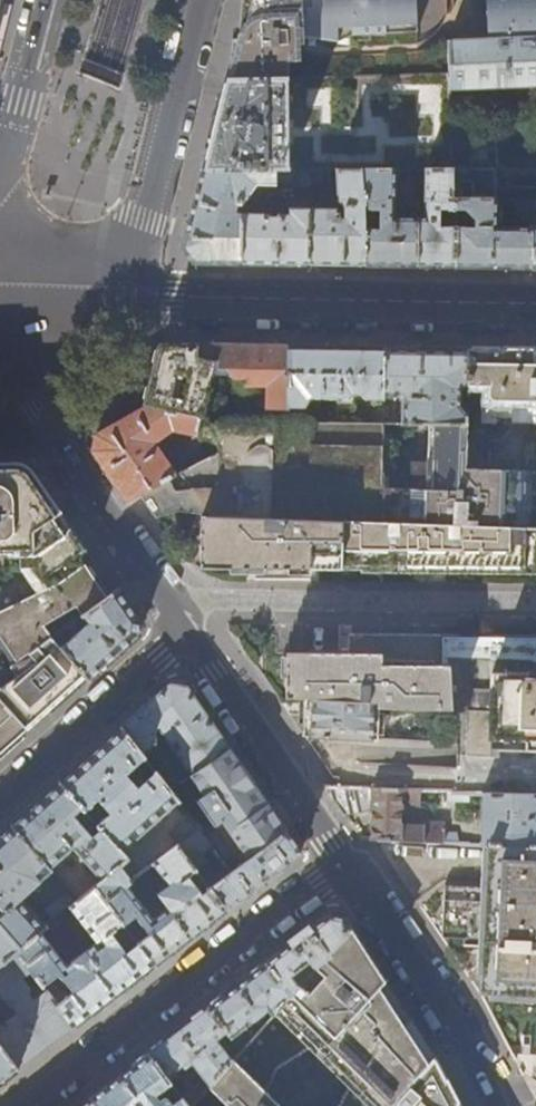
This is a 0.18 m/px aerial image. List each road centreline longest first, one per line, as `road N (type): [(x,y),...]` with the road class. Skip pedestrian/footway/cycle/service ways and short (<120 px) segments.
road 1 (residential): [(36,296),(535,305)]
road 2 (residential): [(347,862),(28,1105)]
road 3 (primary): [(36,296),(104,263),(146,219),(199,0)]
road 4 (residential): [(191,635),(2,350)]
road 5 (residential): [(494,1105),(444,1001),(347,862)]
road 6 (residential): [(347,862),(191,635)]
road 7 (residential): [(0,805),(191,635)]
road 8 (primary): [(48,0),(0,186)]

